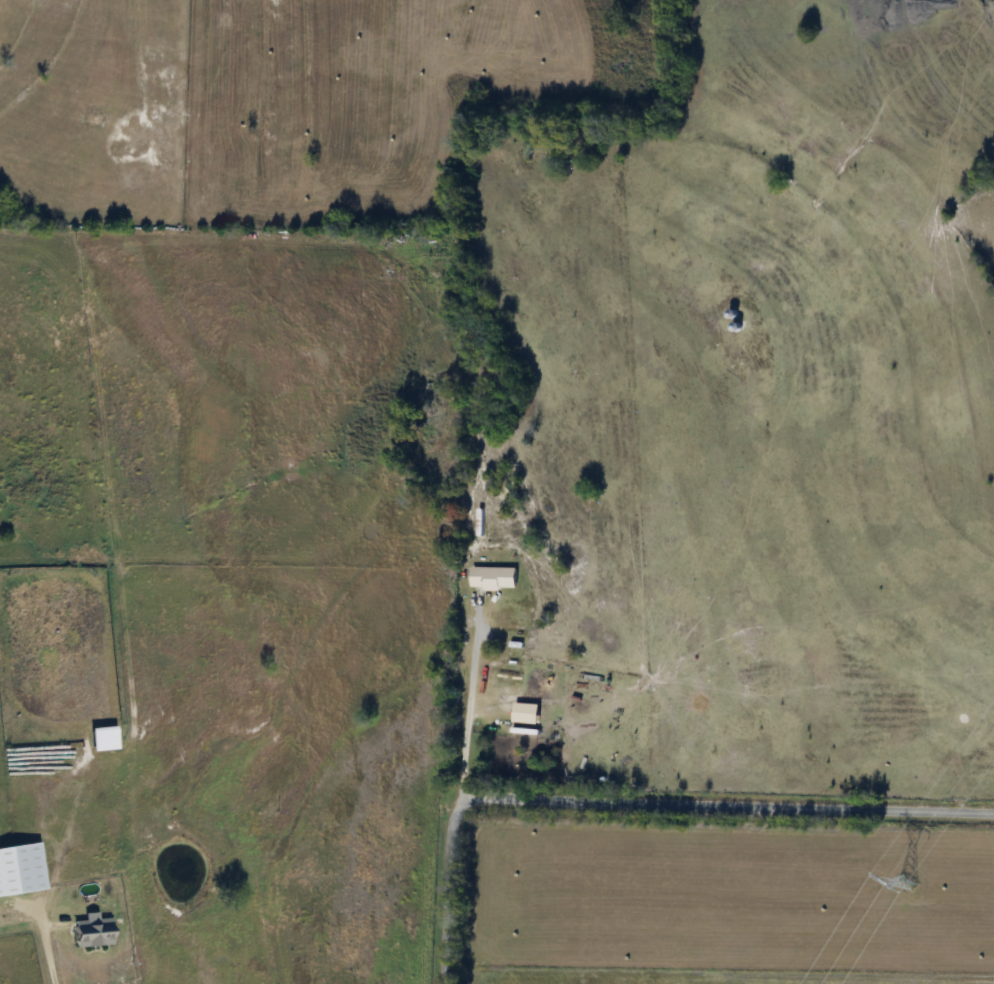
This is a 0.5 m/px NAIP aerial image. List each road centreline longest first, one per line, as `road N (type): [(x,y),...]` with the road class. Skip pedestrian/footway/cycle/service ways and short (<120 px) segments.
road 1 (residential): [(445,983),(452,837),(459,807),(469,801),(993,815)]

